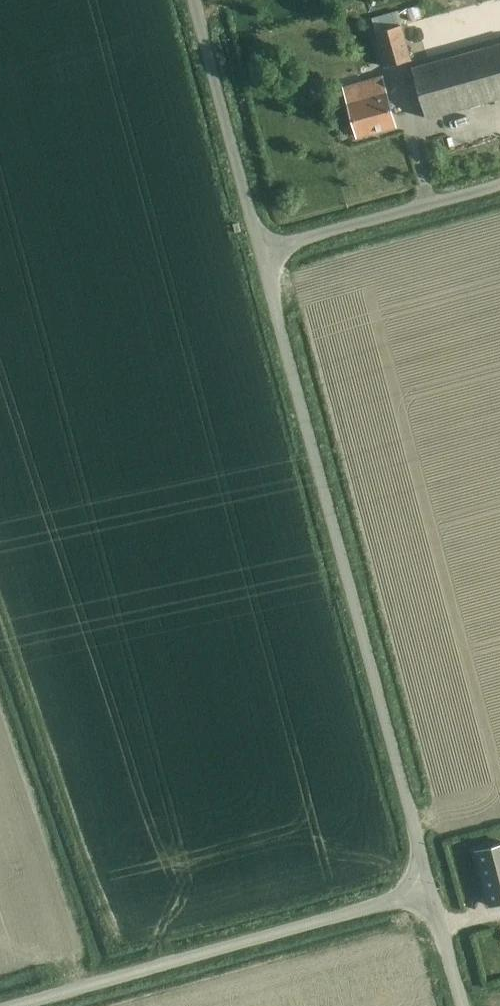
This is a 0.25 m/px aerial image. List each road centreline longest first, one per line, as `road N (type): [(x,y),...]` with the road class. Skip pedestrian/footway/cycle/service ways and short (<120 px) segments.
road 1 (unclassified): [(428,891),(260,252)]
road 2 (unclassified): [(8,1005),(428,891)]
road 3 (unclassified): [(260,252),(192,0)]
road 4 (unclassified): [(260,252),(499,185)]

